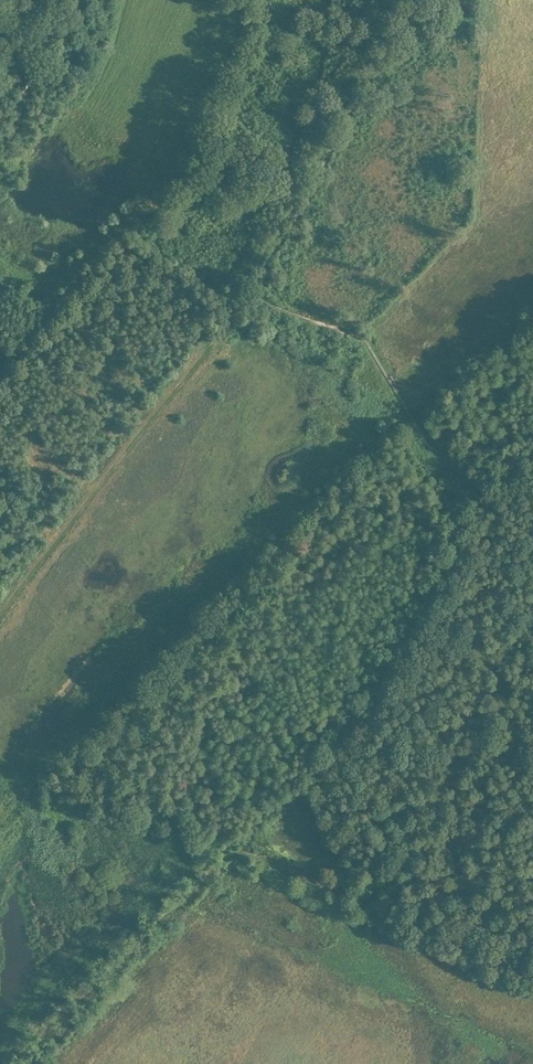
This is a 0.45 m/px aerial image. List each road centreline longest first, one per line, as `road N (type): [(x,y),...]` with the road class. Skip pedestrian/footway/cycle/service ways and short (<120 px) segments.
road 1 (track): [(413,0),(256,286),(283,311),(343,330)]

